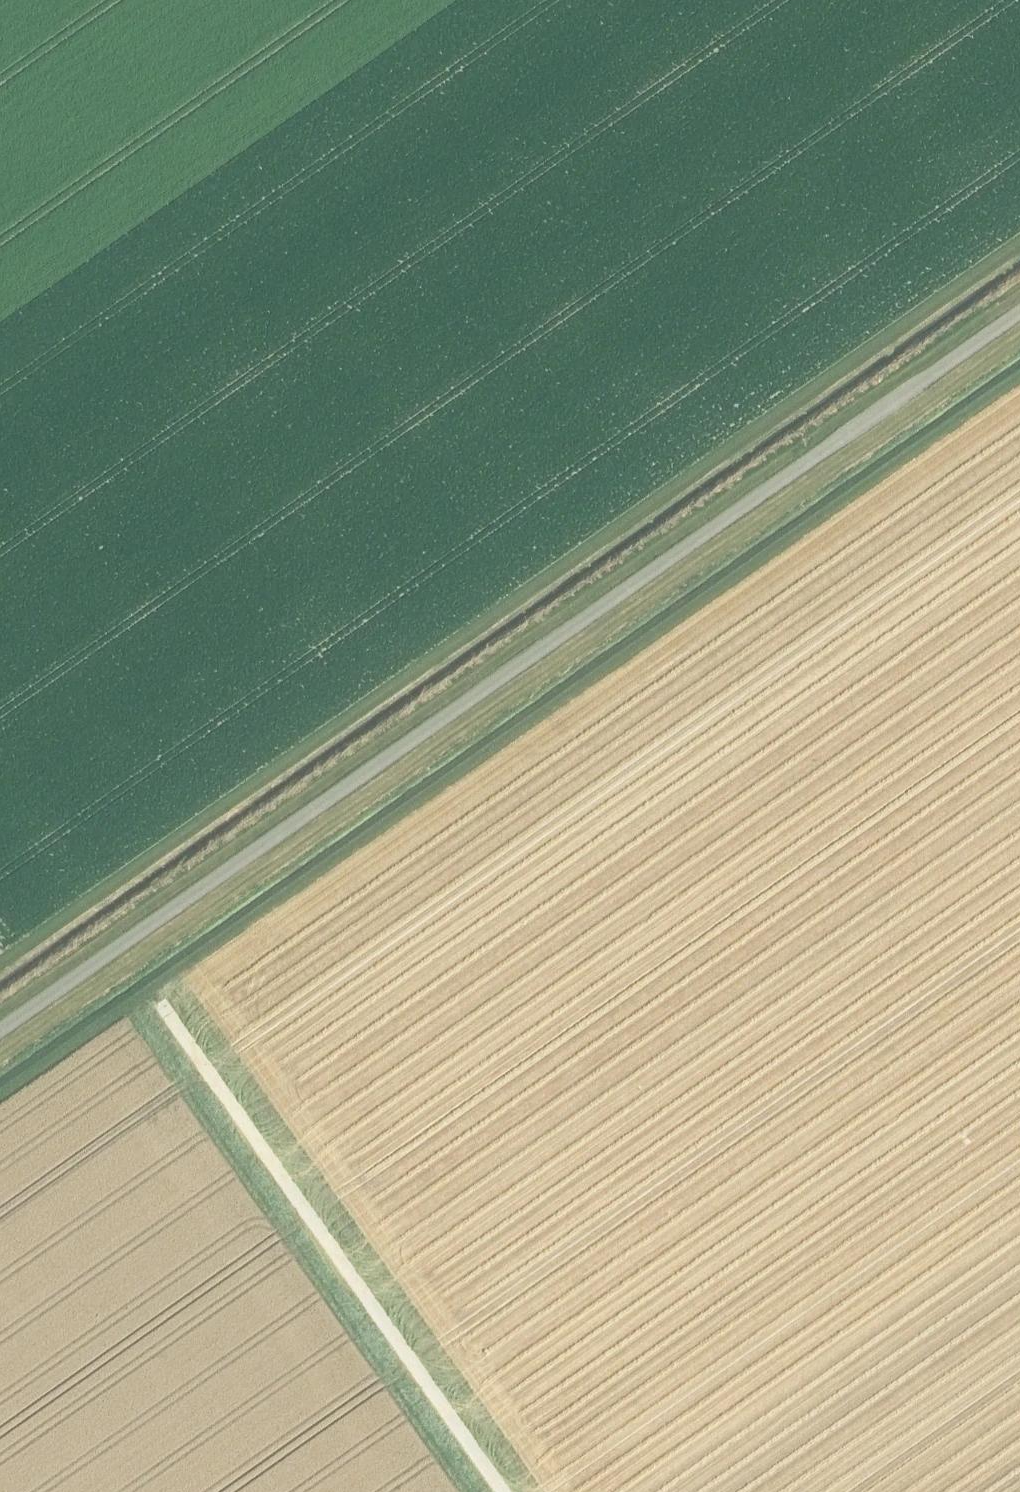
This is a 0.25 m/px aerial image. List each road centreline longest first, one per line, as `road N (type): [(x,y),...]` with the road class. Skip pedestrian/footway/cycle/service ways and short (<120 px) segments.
road 1 (unclassified): [(0,1029),(1019,309)]
road 2 (track): [(161,1006),(502,1491)]

